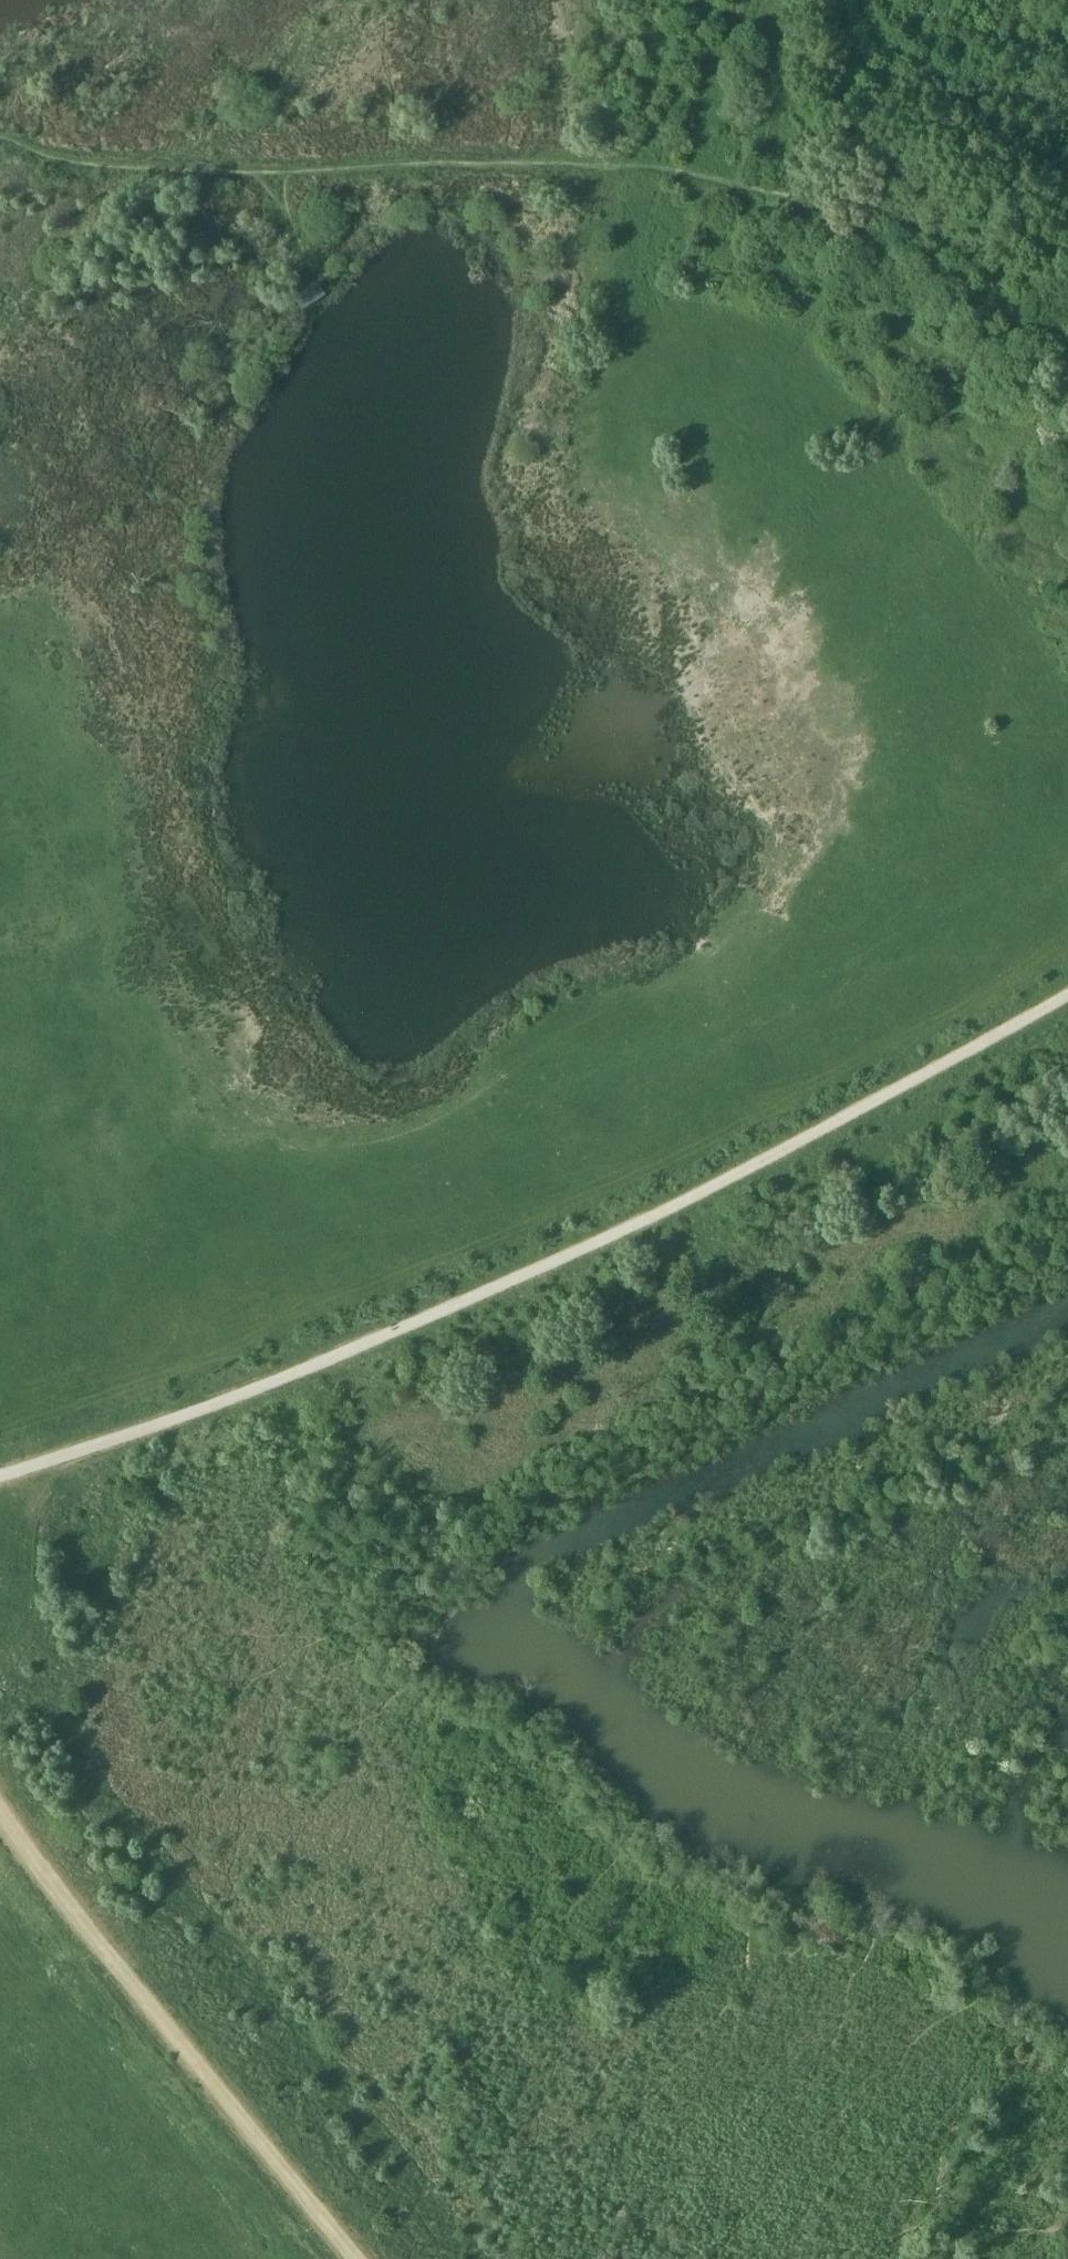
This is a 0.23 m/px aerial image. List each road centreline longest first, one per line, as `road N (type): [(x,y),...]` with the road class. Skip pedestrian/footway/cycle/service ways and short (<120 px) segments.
road 1 (track): [(1067,997),(637,1227),(253,1395),(0,1476)]
road 2 (track): [(0,1816),(354,2258)]

